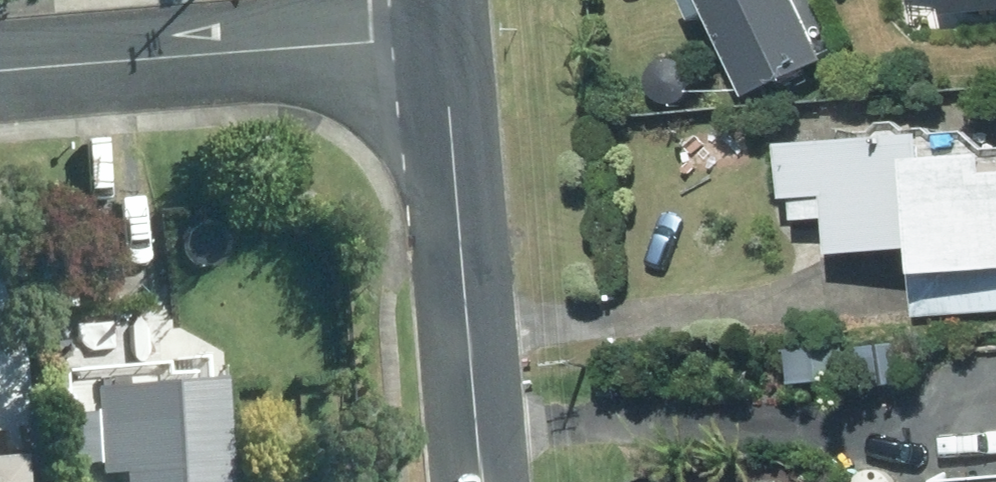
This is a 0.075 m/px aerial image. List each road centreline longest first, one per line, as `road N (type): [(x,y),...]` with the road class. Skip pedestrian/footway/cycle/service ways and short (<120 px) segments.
road 1 (tertiary): [(444,36),(483,481)]
road 2 (residential): [(0,72),(444,36)]

